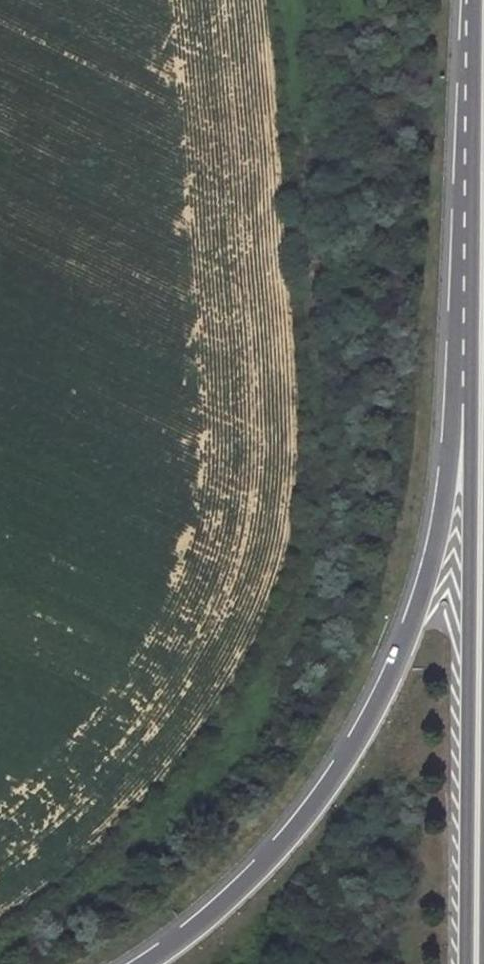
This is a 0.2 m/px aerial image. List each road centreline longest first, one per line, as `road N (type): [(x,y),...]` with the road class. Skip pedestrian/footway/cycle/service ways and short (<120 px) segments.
road 1 (trunk): [(481,397),(451,438),(431,567),(394,669),(347,760),(291,835),(220,907),(146,963)]
road 2 (trunk): [(478,749),(481,397)]
road 3 (trunk): [(481,397),(483,98)]
road 4 (trunk): [(476,963),(478,749)]

